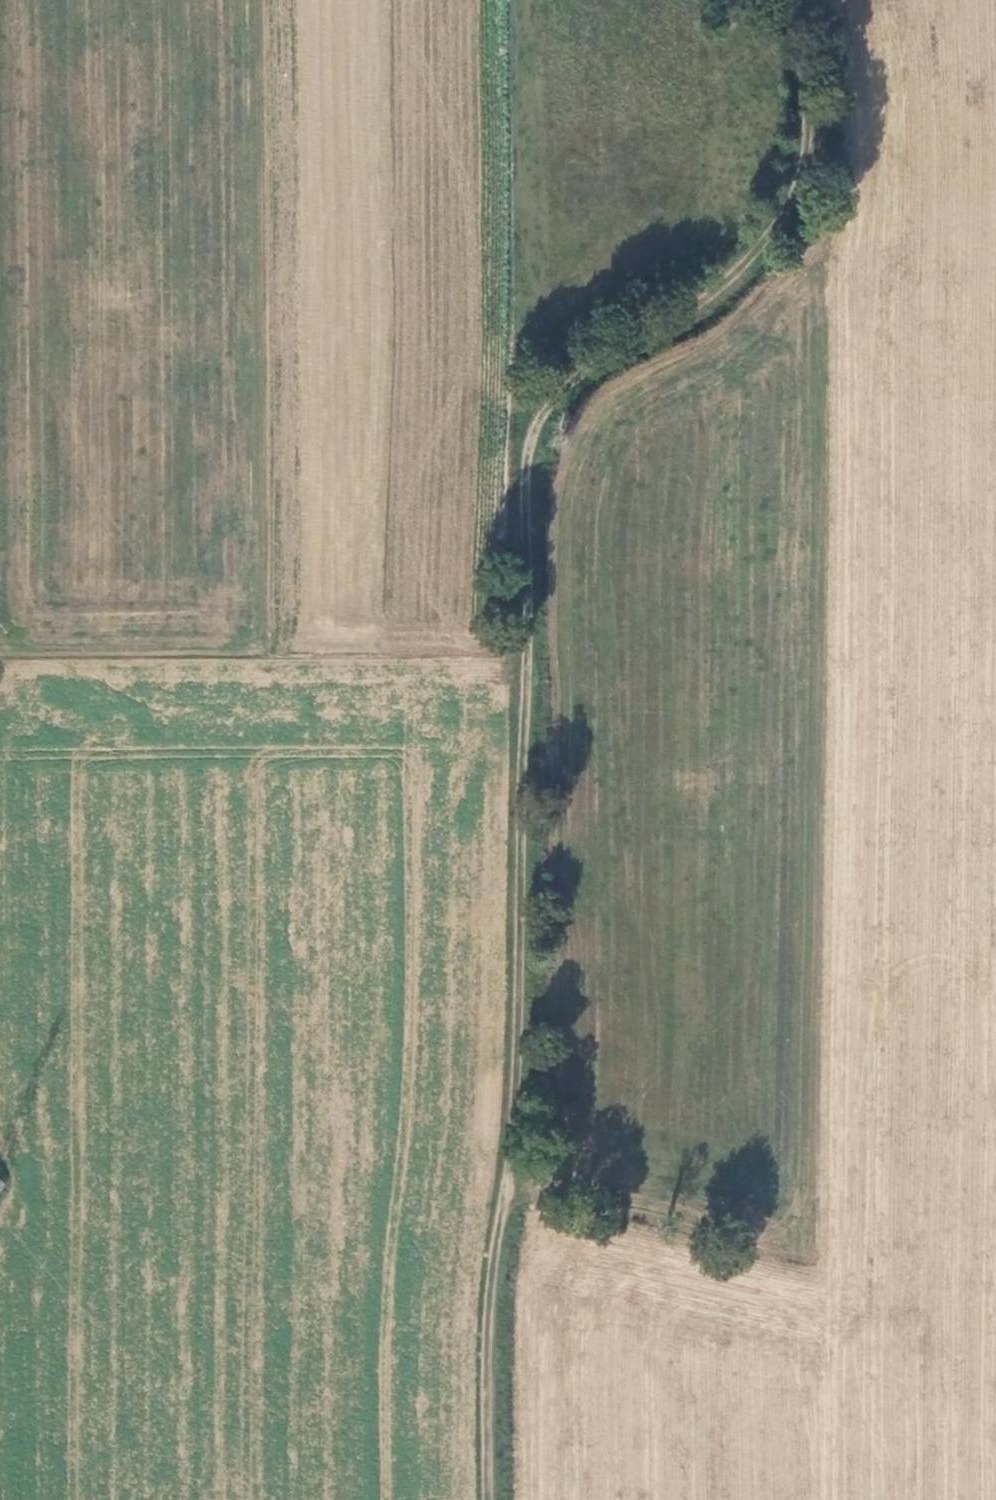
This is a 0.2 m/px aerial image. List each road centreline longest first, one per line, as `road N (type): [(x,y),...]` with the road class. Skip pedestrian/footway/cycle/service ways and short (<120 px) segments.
road 1 (track): [(489,1499),(492,1280),(516,1091),(527,473),(538,422),(575,379),(708,299),(787,208),(804,158),(805,0)]

